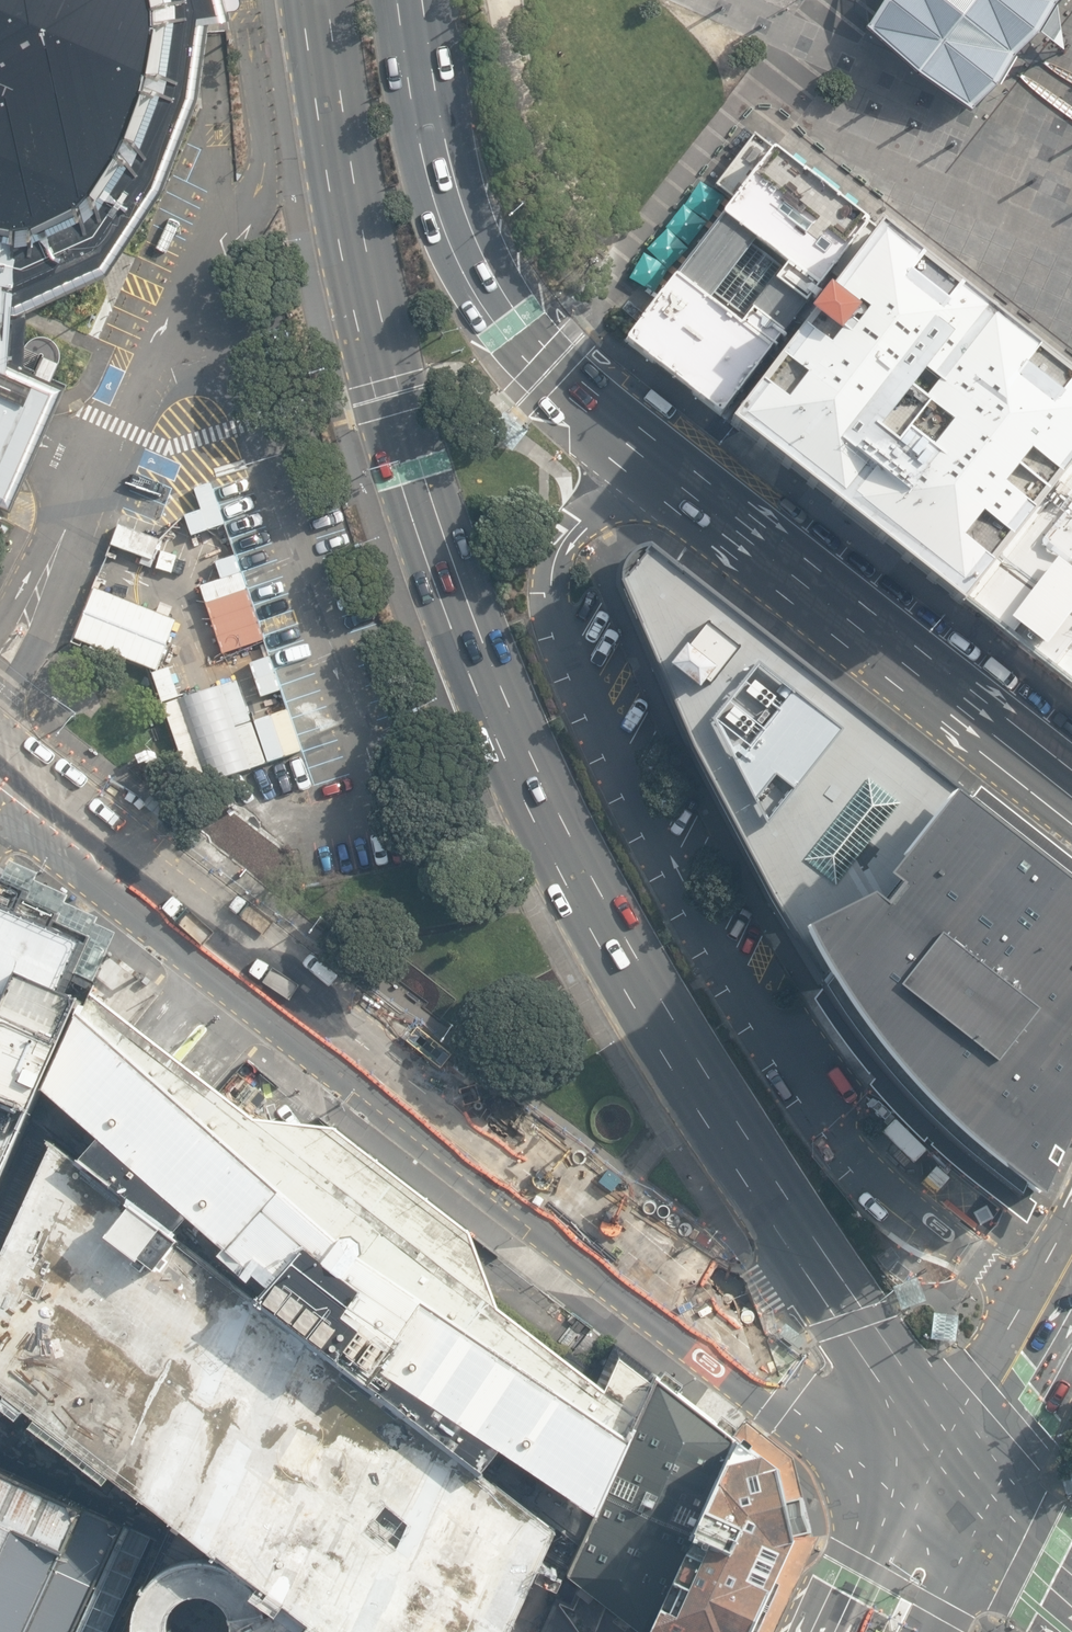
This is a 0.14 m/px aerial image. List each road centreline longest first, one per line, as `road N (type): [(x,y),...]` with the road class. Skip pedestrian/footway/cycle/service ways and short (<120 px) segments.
road 1 (primary): [(784,1216),(506,705),(376,311),(319,0)]
road 2 (residential): [(1055,1300),(929,1222),(865,1159),(696,886),(577,638),(560,582),(583,530),(628,504),(694,489)]
road 3 (tertiary): [(0,771),(641,1268)]
road 4 (primary): [(414,0),(429,117),(454,215),(490,291),(559,374),(694,489)]
road 5 (primary): [(694,489),(1071,787)]
road 6 (tertiary): [(641,1268),(793,1390),(956,1493)]
road 7 (primary): [(956,1493),(784,1216)]
road 8 (secondary): [(1055,1300),(956,1493)]
road 9 (primary): [(641,1268),(741,1282),(778,1254),(784,1216)]
road 10 (secondary): [(956,1493),(887,1631)]
road 11 (primary): [(1071,1584),(956,1493)]

